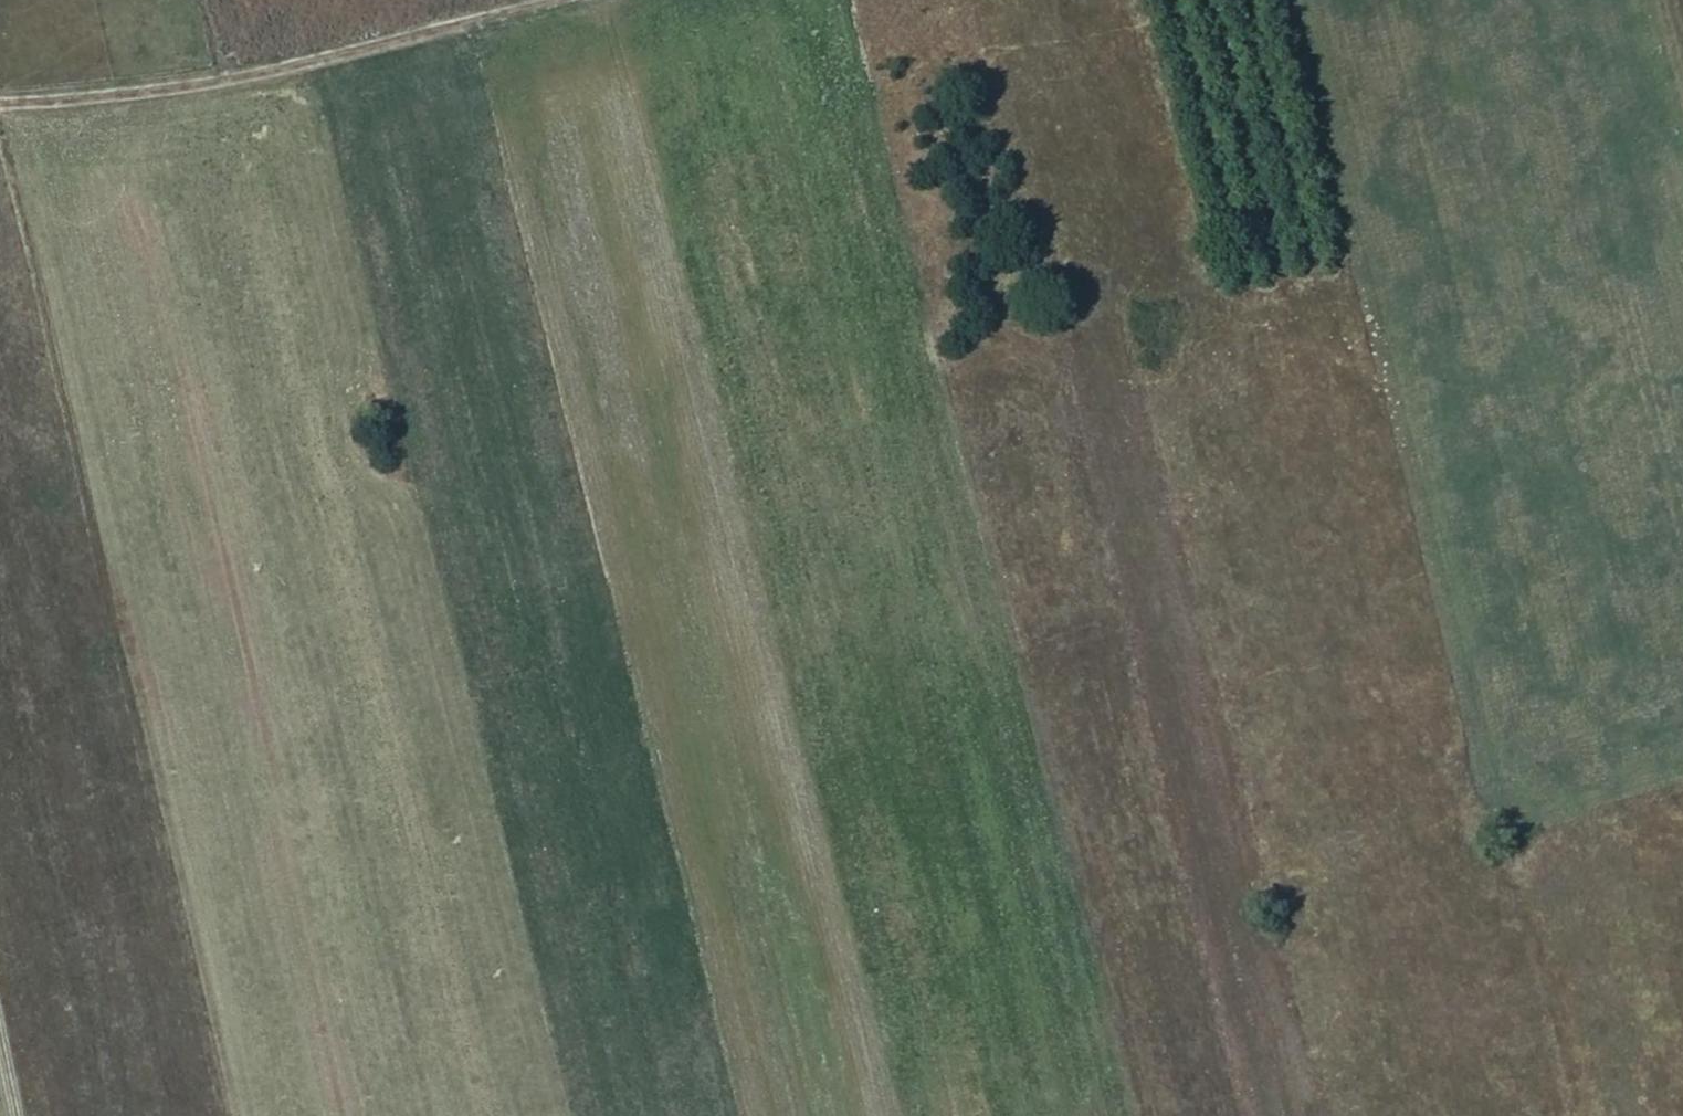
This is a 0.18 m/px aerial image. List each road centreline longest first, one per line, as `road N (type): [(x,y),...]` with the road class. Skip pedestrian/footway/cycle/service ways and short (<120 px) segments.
road 1 (track): [(0,97),(88,104),(549,0)]

